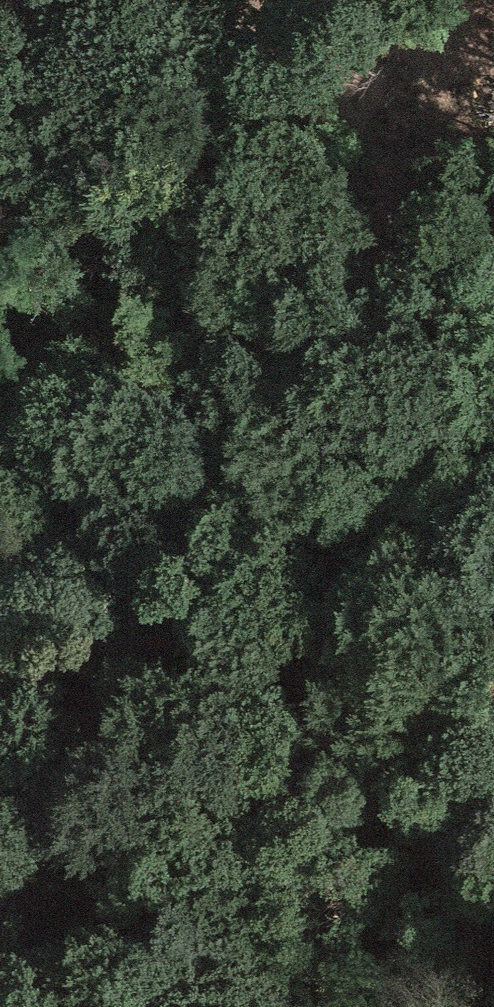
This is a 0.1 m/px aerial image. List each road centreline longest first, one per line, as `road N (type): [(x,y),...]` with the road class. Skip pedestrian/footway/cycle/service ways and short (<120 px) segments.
road 1 (track): [(493,404),(435,692),(440,876),(430,1006)]
road 2 (unclassified): [(0,893),(104,699),(103,603),(73,494),(0,420)]

